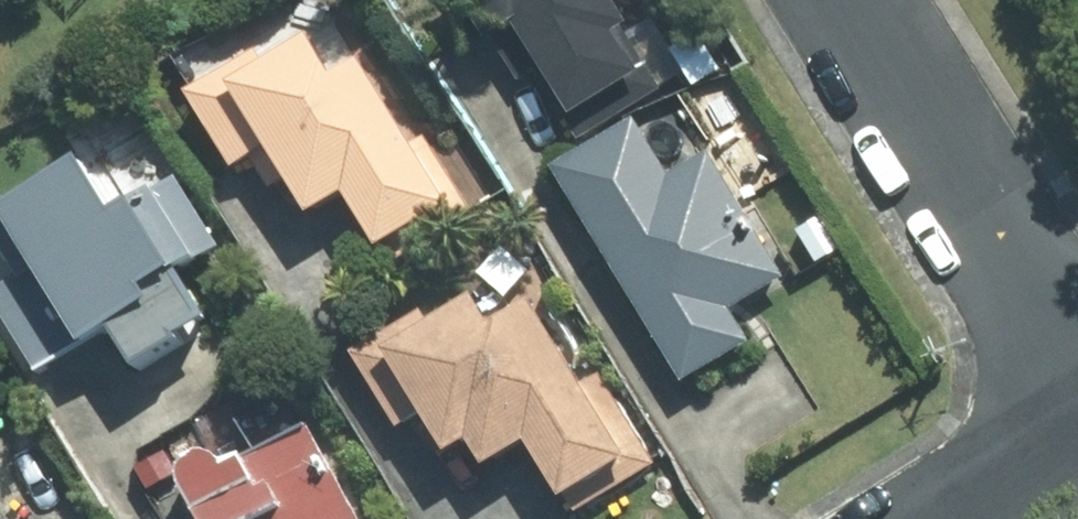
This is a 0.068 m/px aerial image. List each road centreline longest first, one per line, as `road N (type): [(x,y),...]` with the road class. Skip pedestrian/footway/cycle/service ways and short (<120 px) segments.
road 1 (residential): [(844,0),(1077,376)]
road 2 (residential): [(955,518),(1077,442)]

